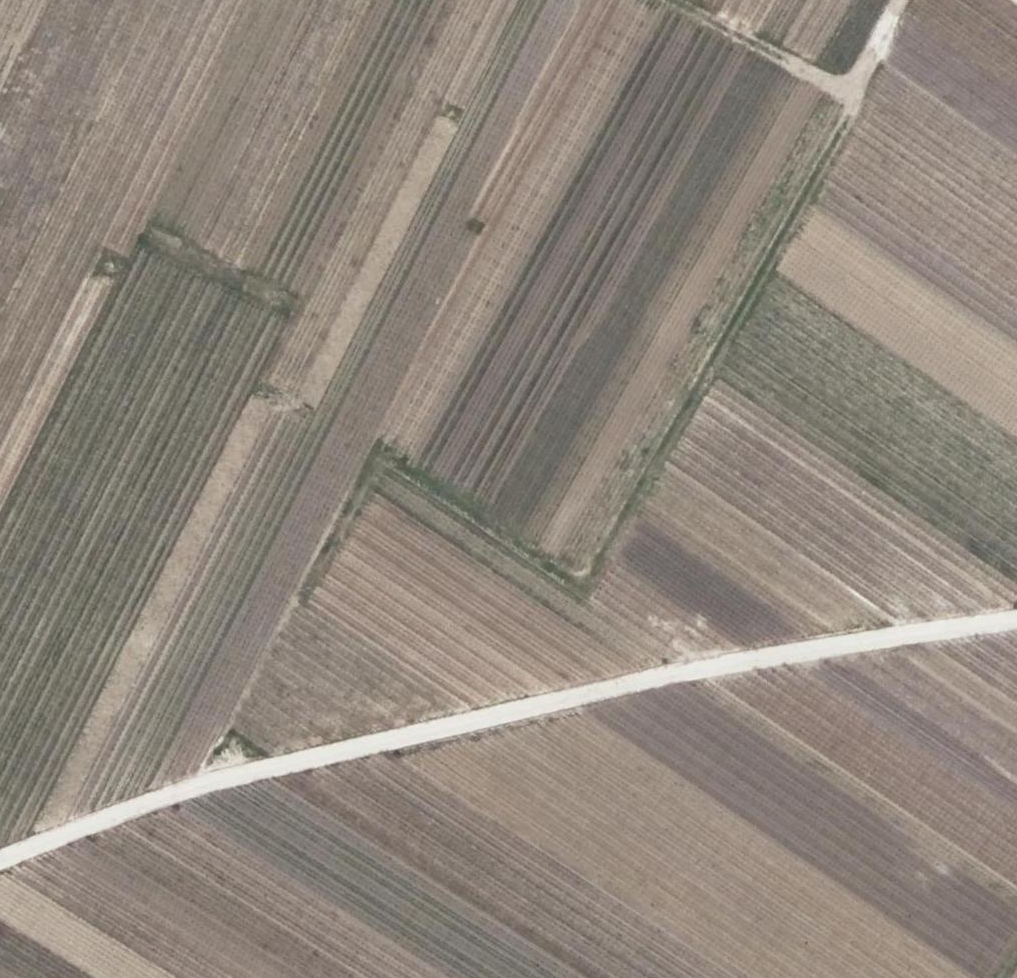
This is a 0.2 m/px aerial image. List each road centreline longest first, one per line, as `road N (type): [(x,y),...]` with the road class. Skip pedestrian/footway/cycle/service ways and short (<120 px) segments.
road 1 (track): [(0,860),(195,786),(365,739),(747,656),(1016,613)]

